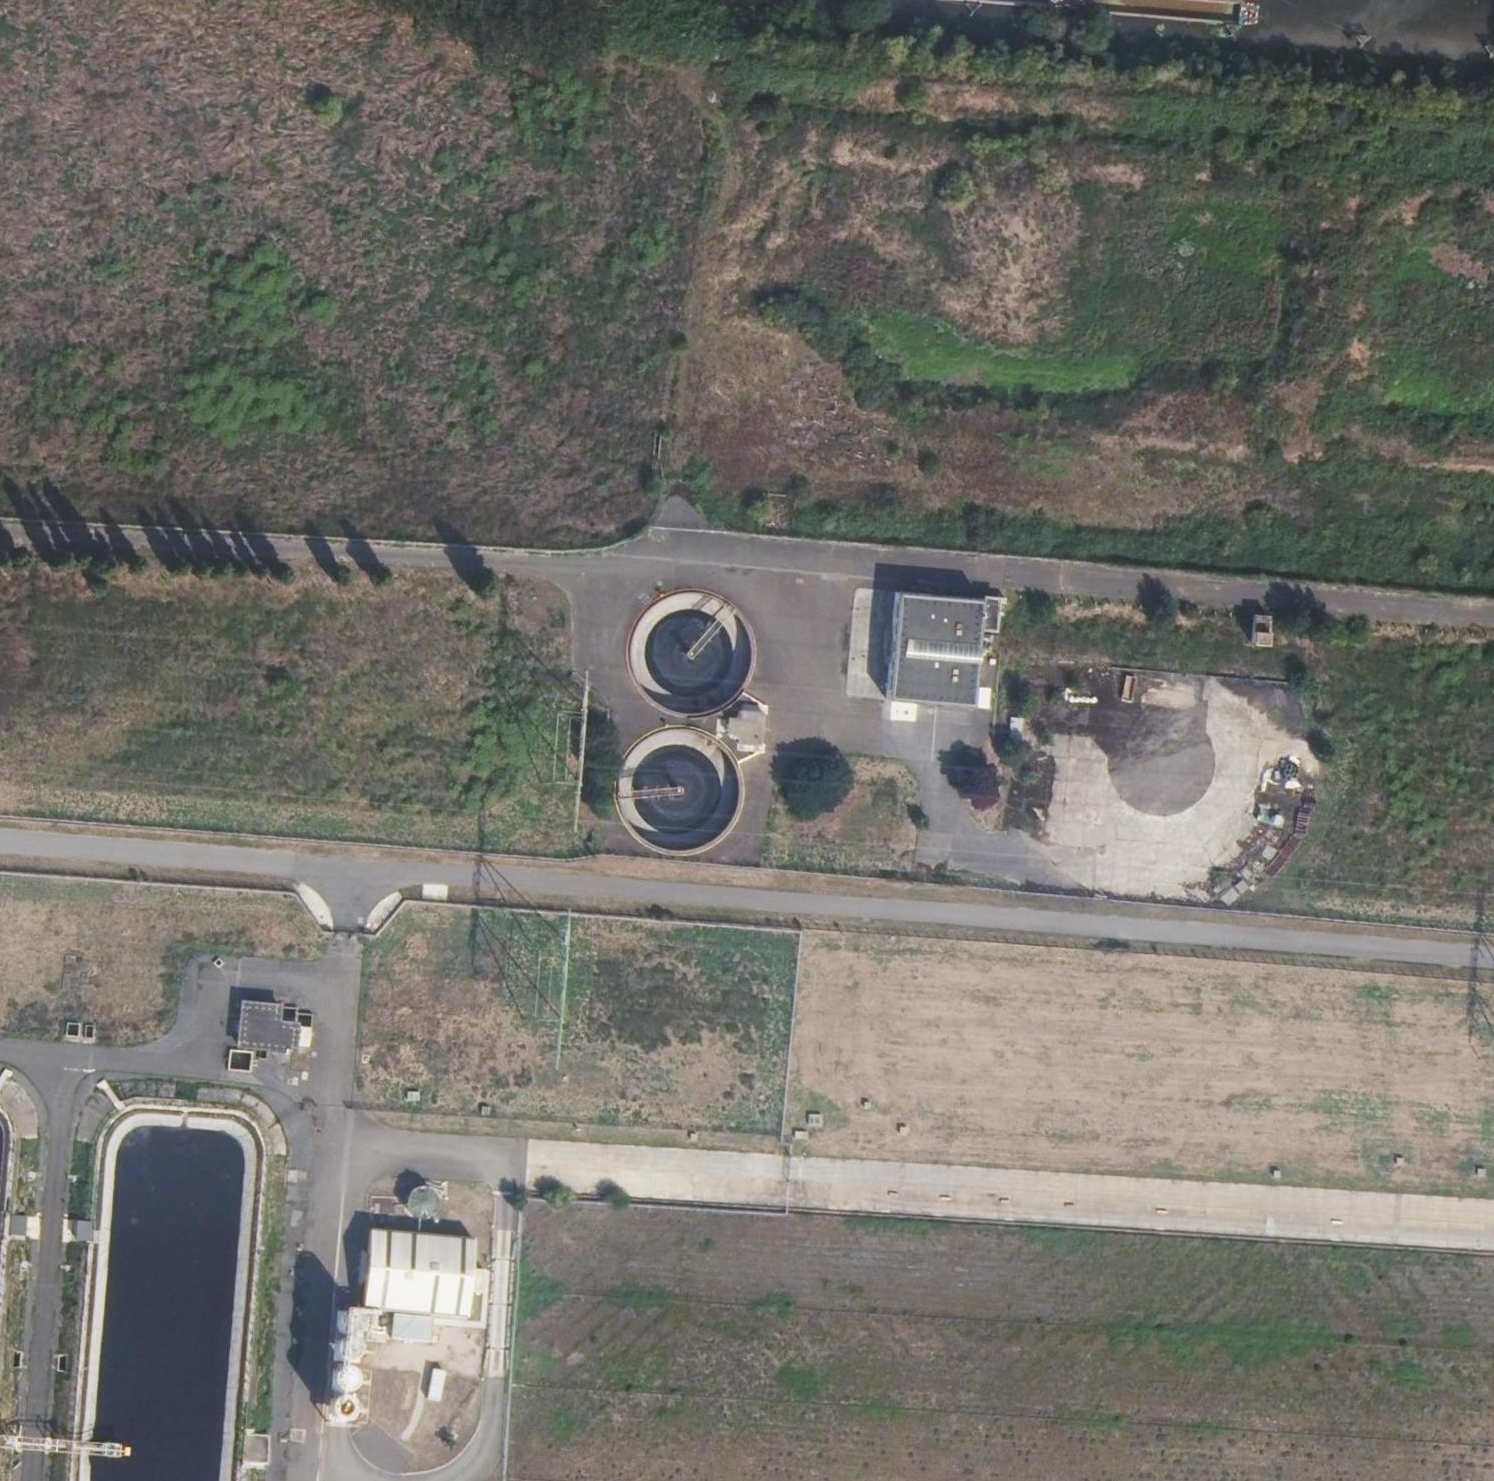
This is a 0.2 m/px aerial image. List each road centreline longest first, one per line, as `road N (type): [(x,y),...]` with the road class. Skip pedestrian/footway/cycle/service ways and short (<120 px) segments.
road 1 (track): [(0,845),(1493,957)]

